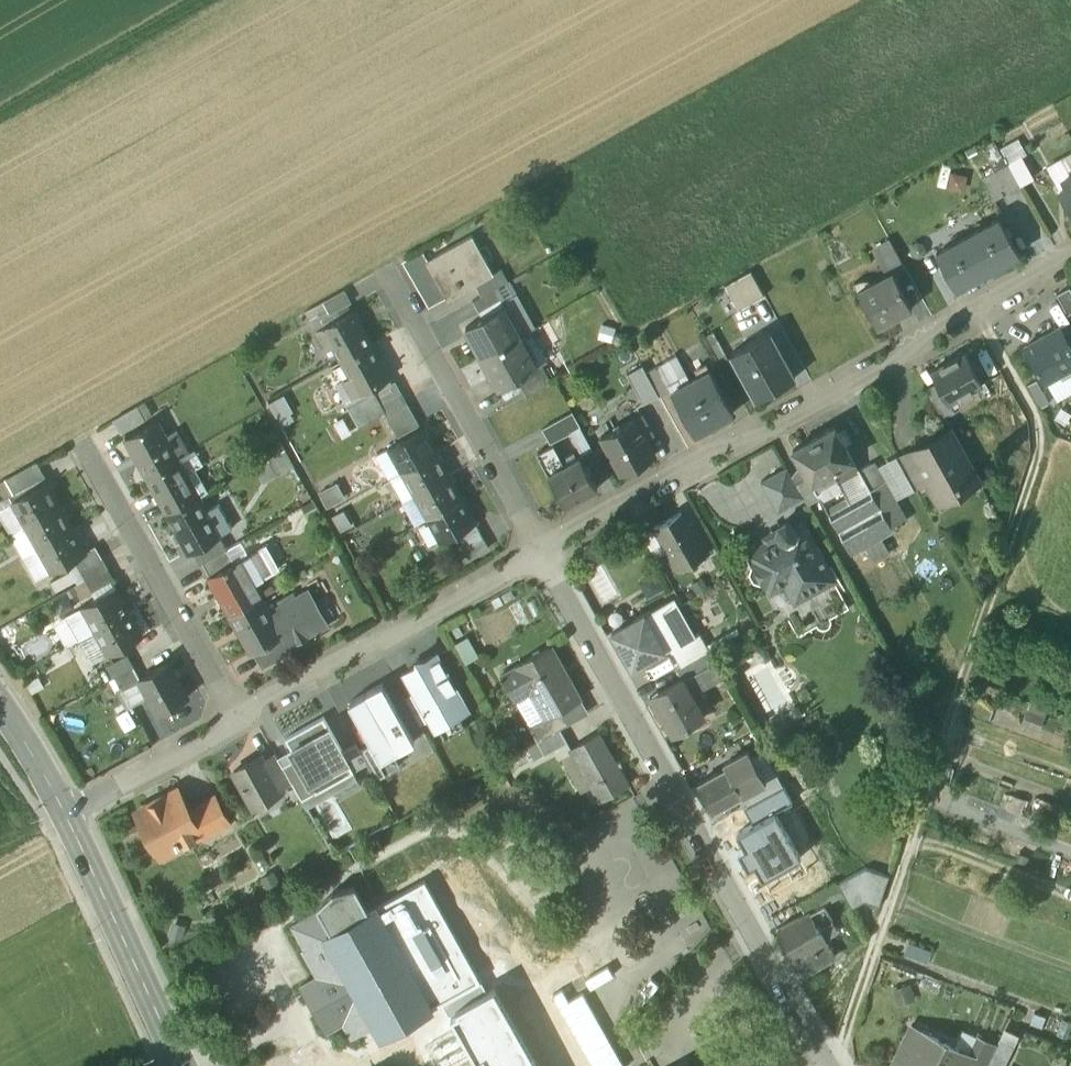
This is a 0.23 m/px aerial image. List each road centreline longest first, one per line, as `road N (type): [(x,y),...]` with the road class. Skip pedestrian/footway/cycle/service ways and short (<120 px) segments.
road 1 (track): [(835,1065),(1040,457),(1036,419),(977,313)]
road 2 (residential): [(539,554),(1070,258)]
road 3 (residential): [(828,1065),(539,554)]
road 4 (residential): [(237,722),(539,554)]
road 5 (residential): [(539,554),(392,283)]
road 6 (residential): [(237,722),(98,460)]
road 7 (secondary): [(186,1065),(63,812)]
road 8 (track): [(0,118),(212,0)]
road 9 (residential): [(63,812),(237,722)]
road 10 (secondary): [(63,812),(0,698)]

